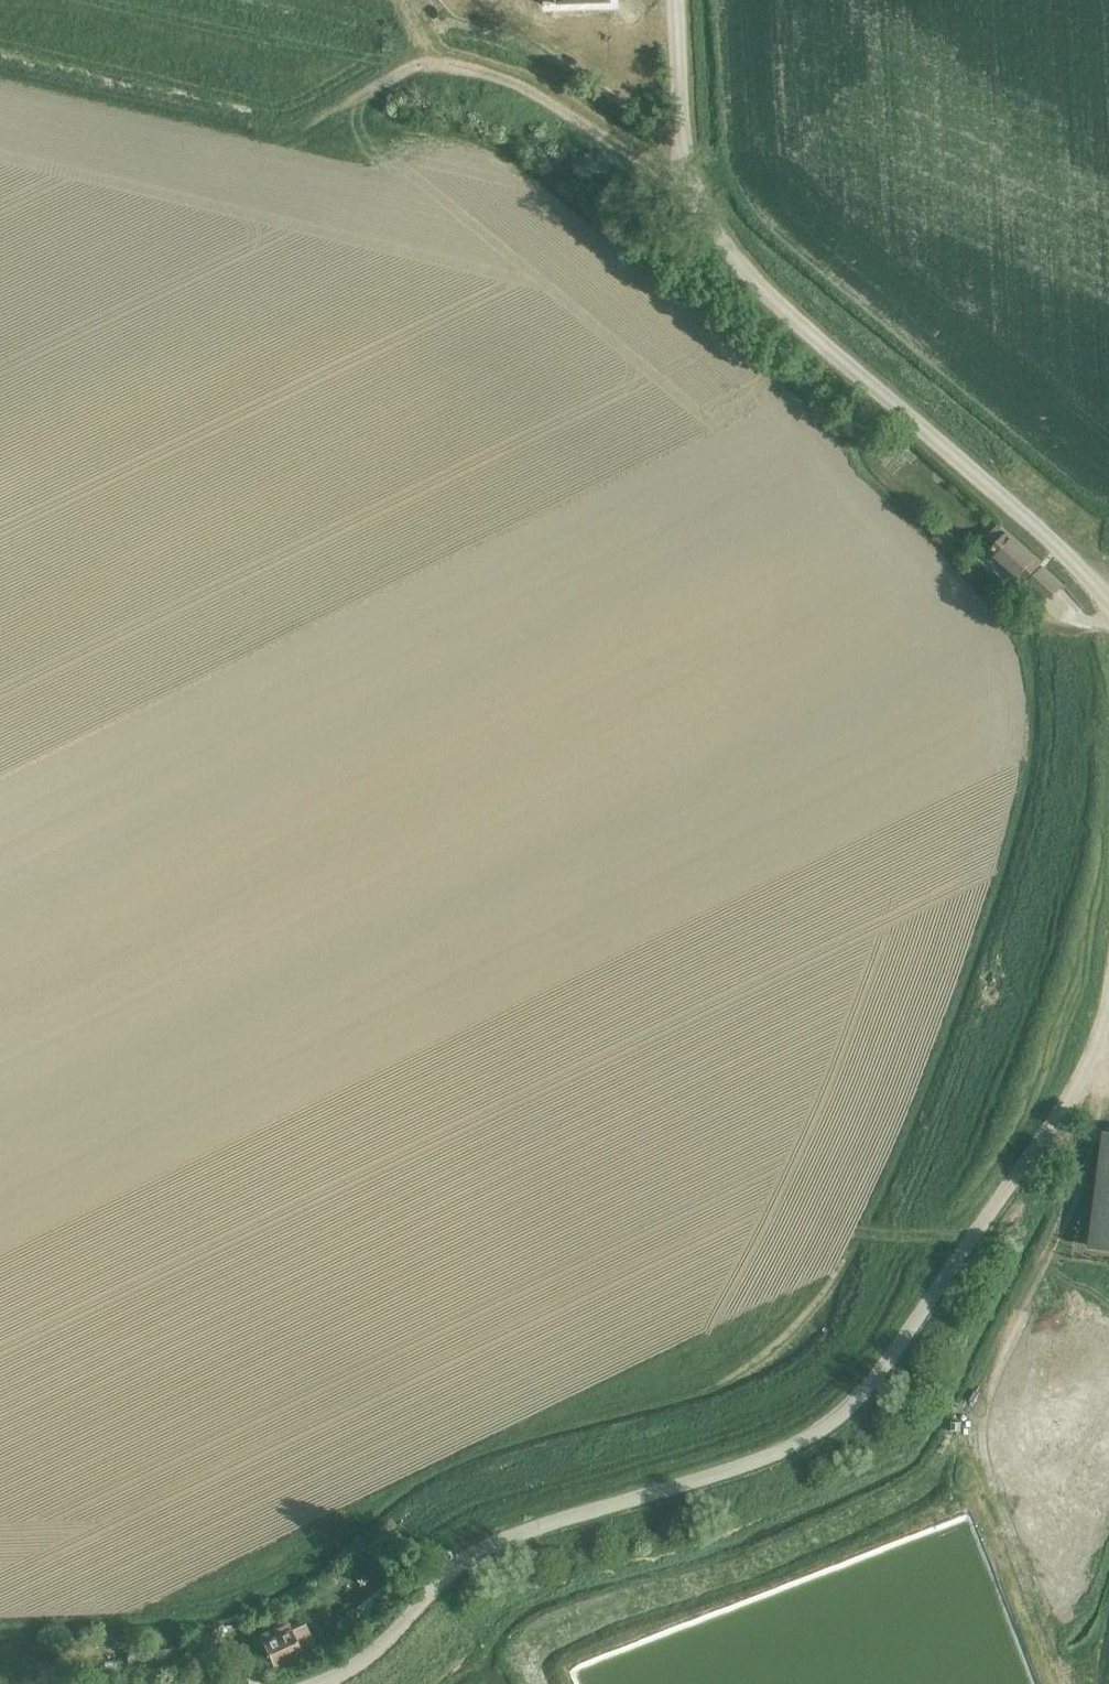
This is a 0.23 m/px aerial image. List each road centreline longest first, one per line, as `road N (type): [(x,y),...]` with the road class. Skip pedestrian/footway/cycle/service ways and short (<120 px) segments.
road 1 (unclassified): [(320,1683),(373,1656),(435,1589),(516,1536),(718,1477),(834,1426),(893,1360),(990,1221),(1081,1083),(1108,1022)]
road 2 (unclassified): [(1108,593),(775,297),(713,223),(692,179),(679,0)]

